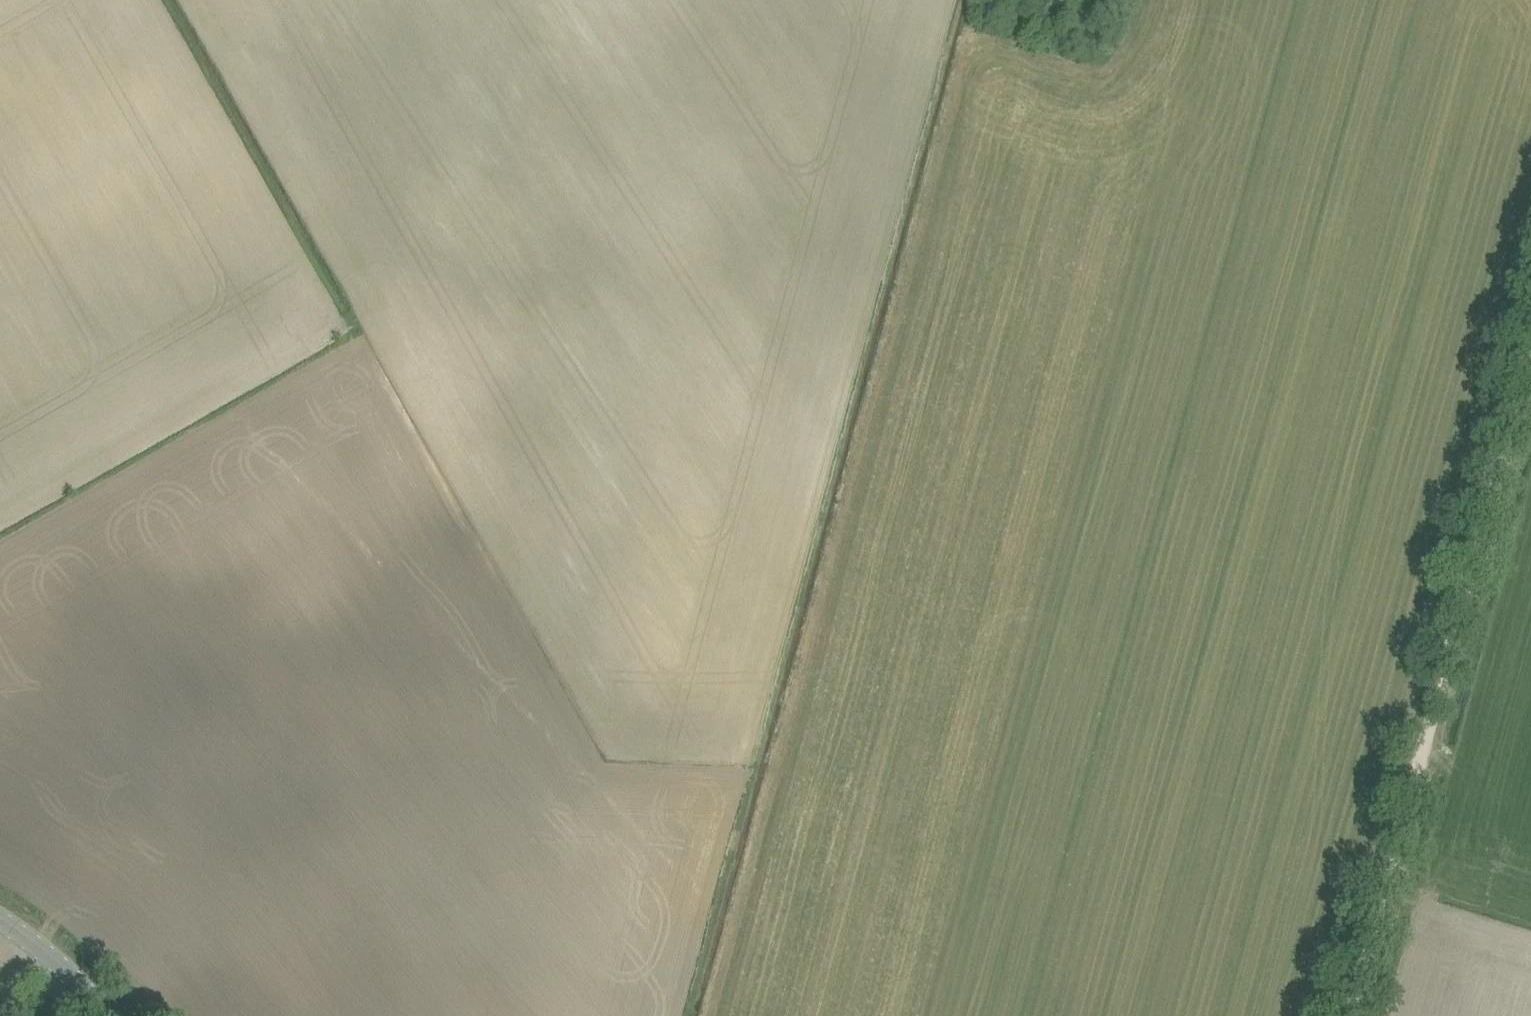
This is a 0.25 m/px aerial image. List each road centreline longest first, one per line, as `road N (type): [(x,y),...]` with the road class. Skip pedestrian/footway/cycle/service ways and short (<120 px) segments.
road 1 (track): [(1352,1015),(1530,357)]
road 2 (tertiary): [(107,1015),(0,918)]

